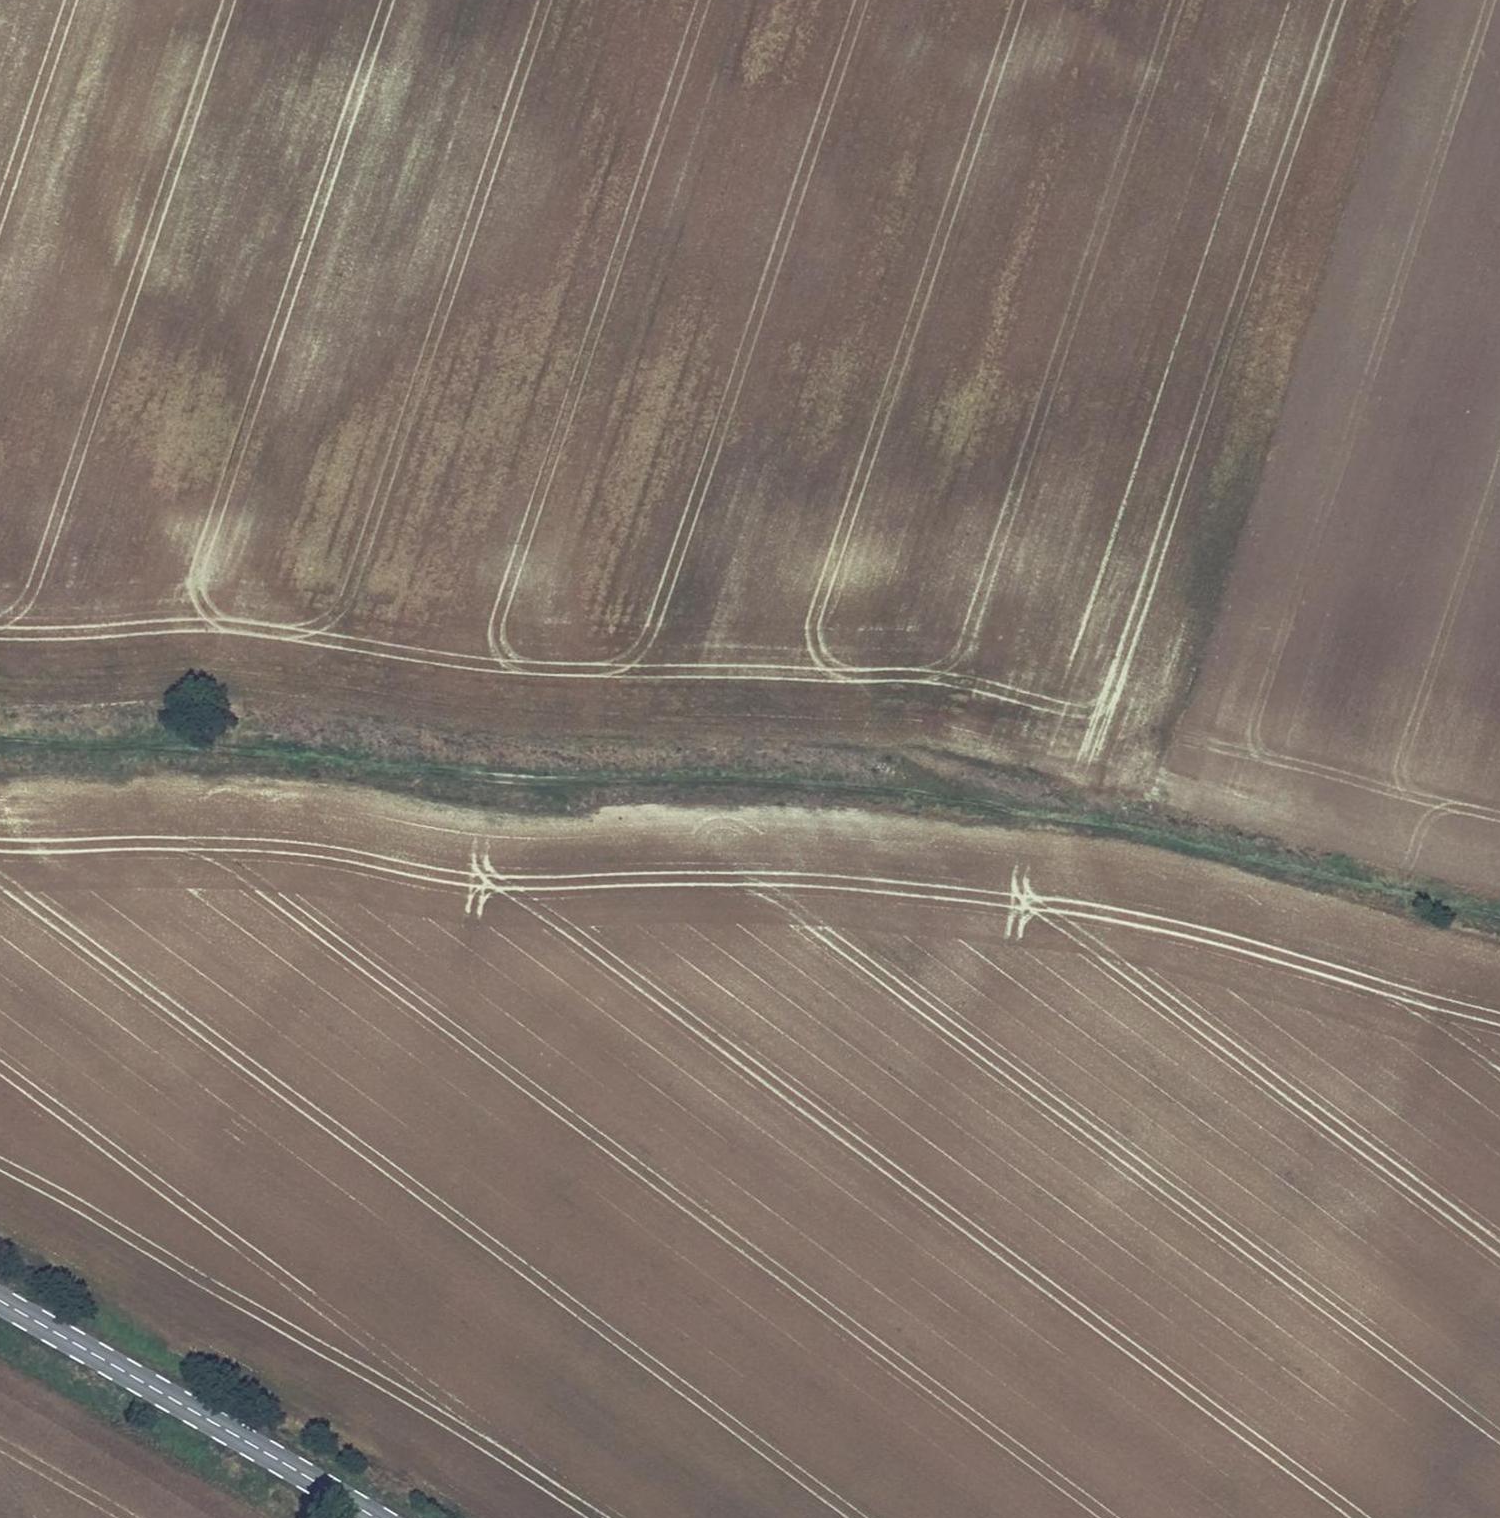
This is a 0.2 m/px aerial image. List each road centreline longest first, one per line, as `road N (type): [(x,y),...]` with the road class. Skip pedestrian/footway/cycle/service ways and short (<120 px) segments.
road 1 (track): [(0,766),(311,778),(543,798),(782,797),(1139,844),(1499,945)]
road 2 (secondary): [(0,1298),(380,1517)]

